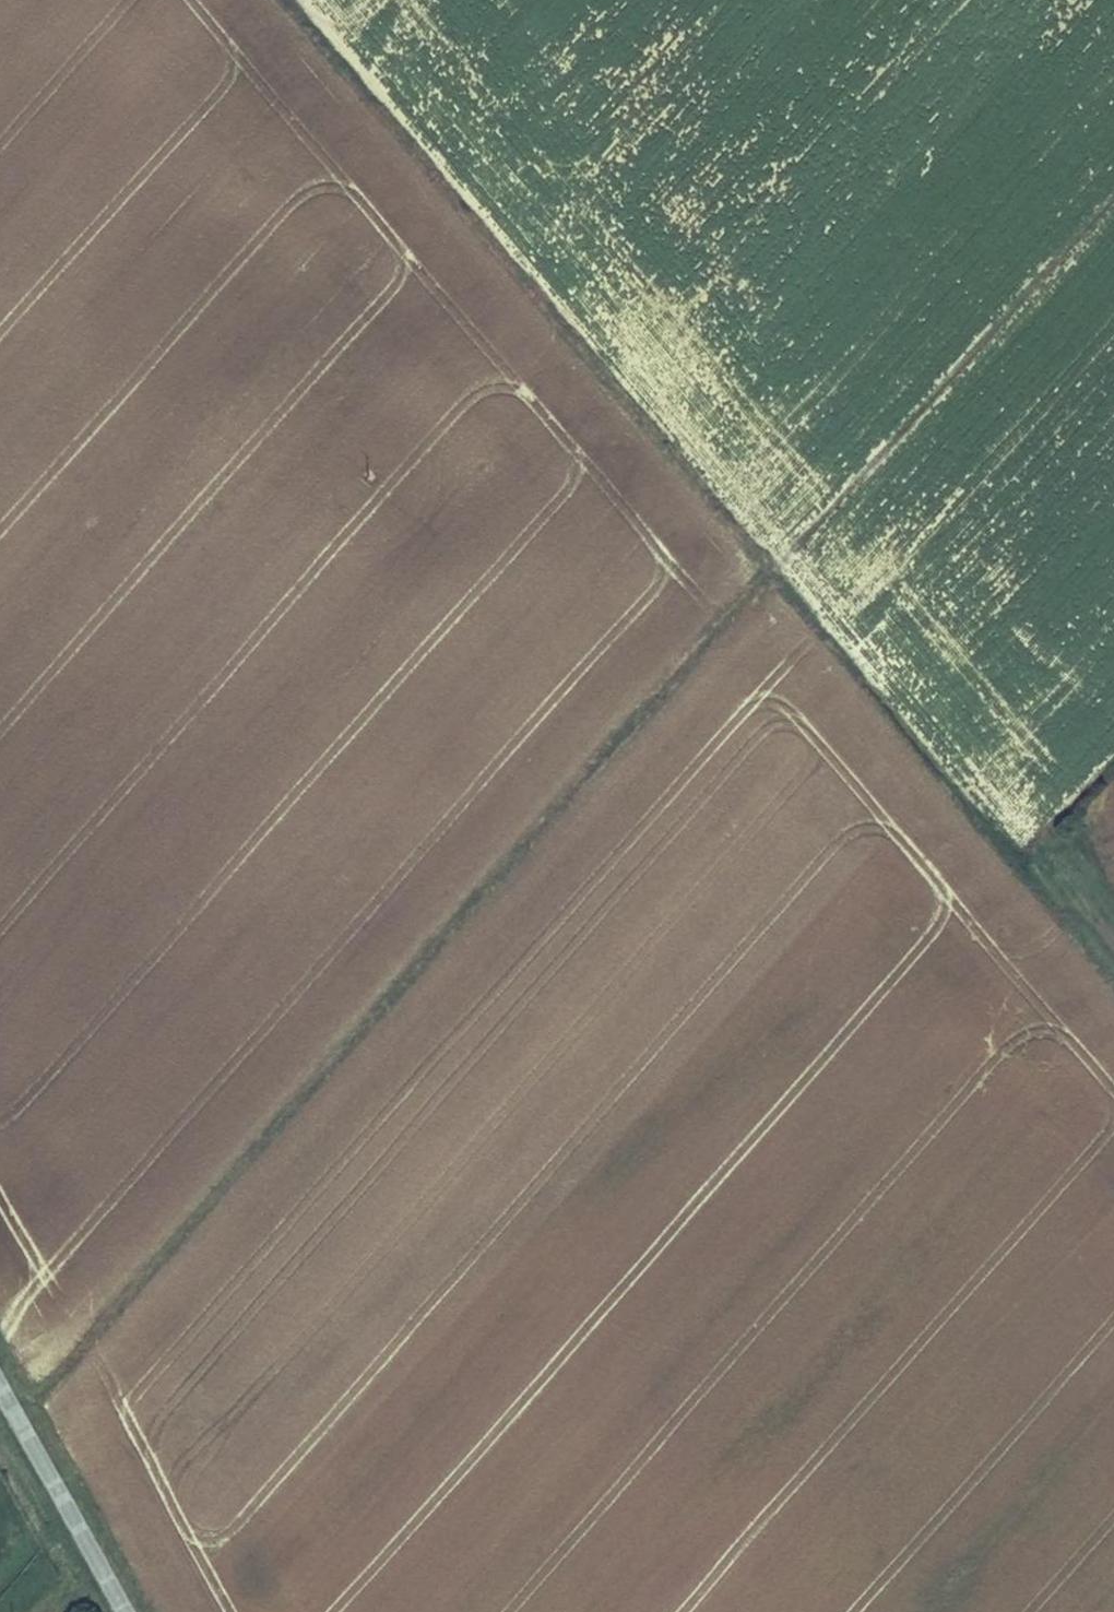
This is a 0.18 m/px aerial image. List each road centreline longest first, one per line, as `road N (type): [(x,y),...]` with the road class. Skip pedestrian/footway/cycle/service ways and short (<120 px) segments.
road 1 (track): [(1113,943),(666,432)]
road 2 (unclassified): [(126,1611),(0,1385)]

